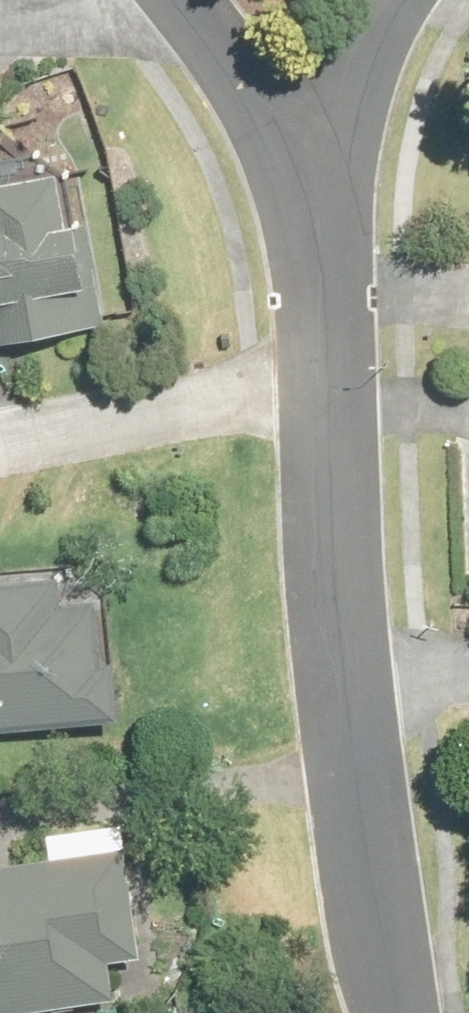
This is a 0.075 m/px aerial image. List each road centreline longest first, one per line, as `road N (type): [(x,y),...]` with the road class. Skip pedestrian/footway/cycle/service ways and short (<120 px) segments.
road 1 (residential): [(317,202),(356,673)]
road 2 (residential): [(356,673),(406,1012)]
road 3 (residential): [(317,202),(172,0)]
road 4 (residential): [(407,0),(385,28),(330,143),(317,202)]

